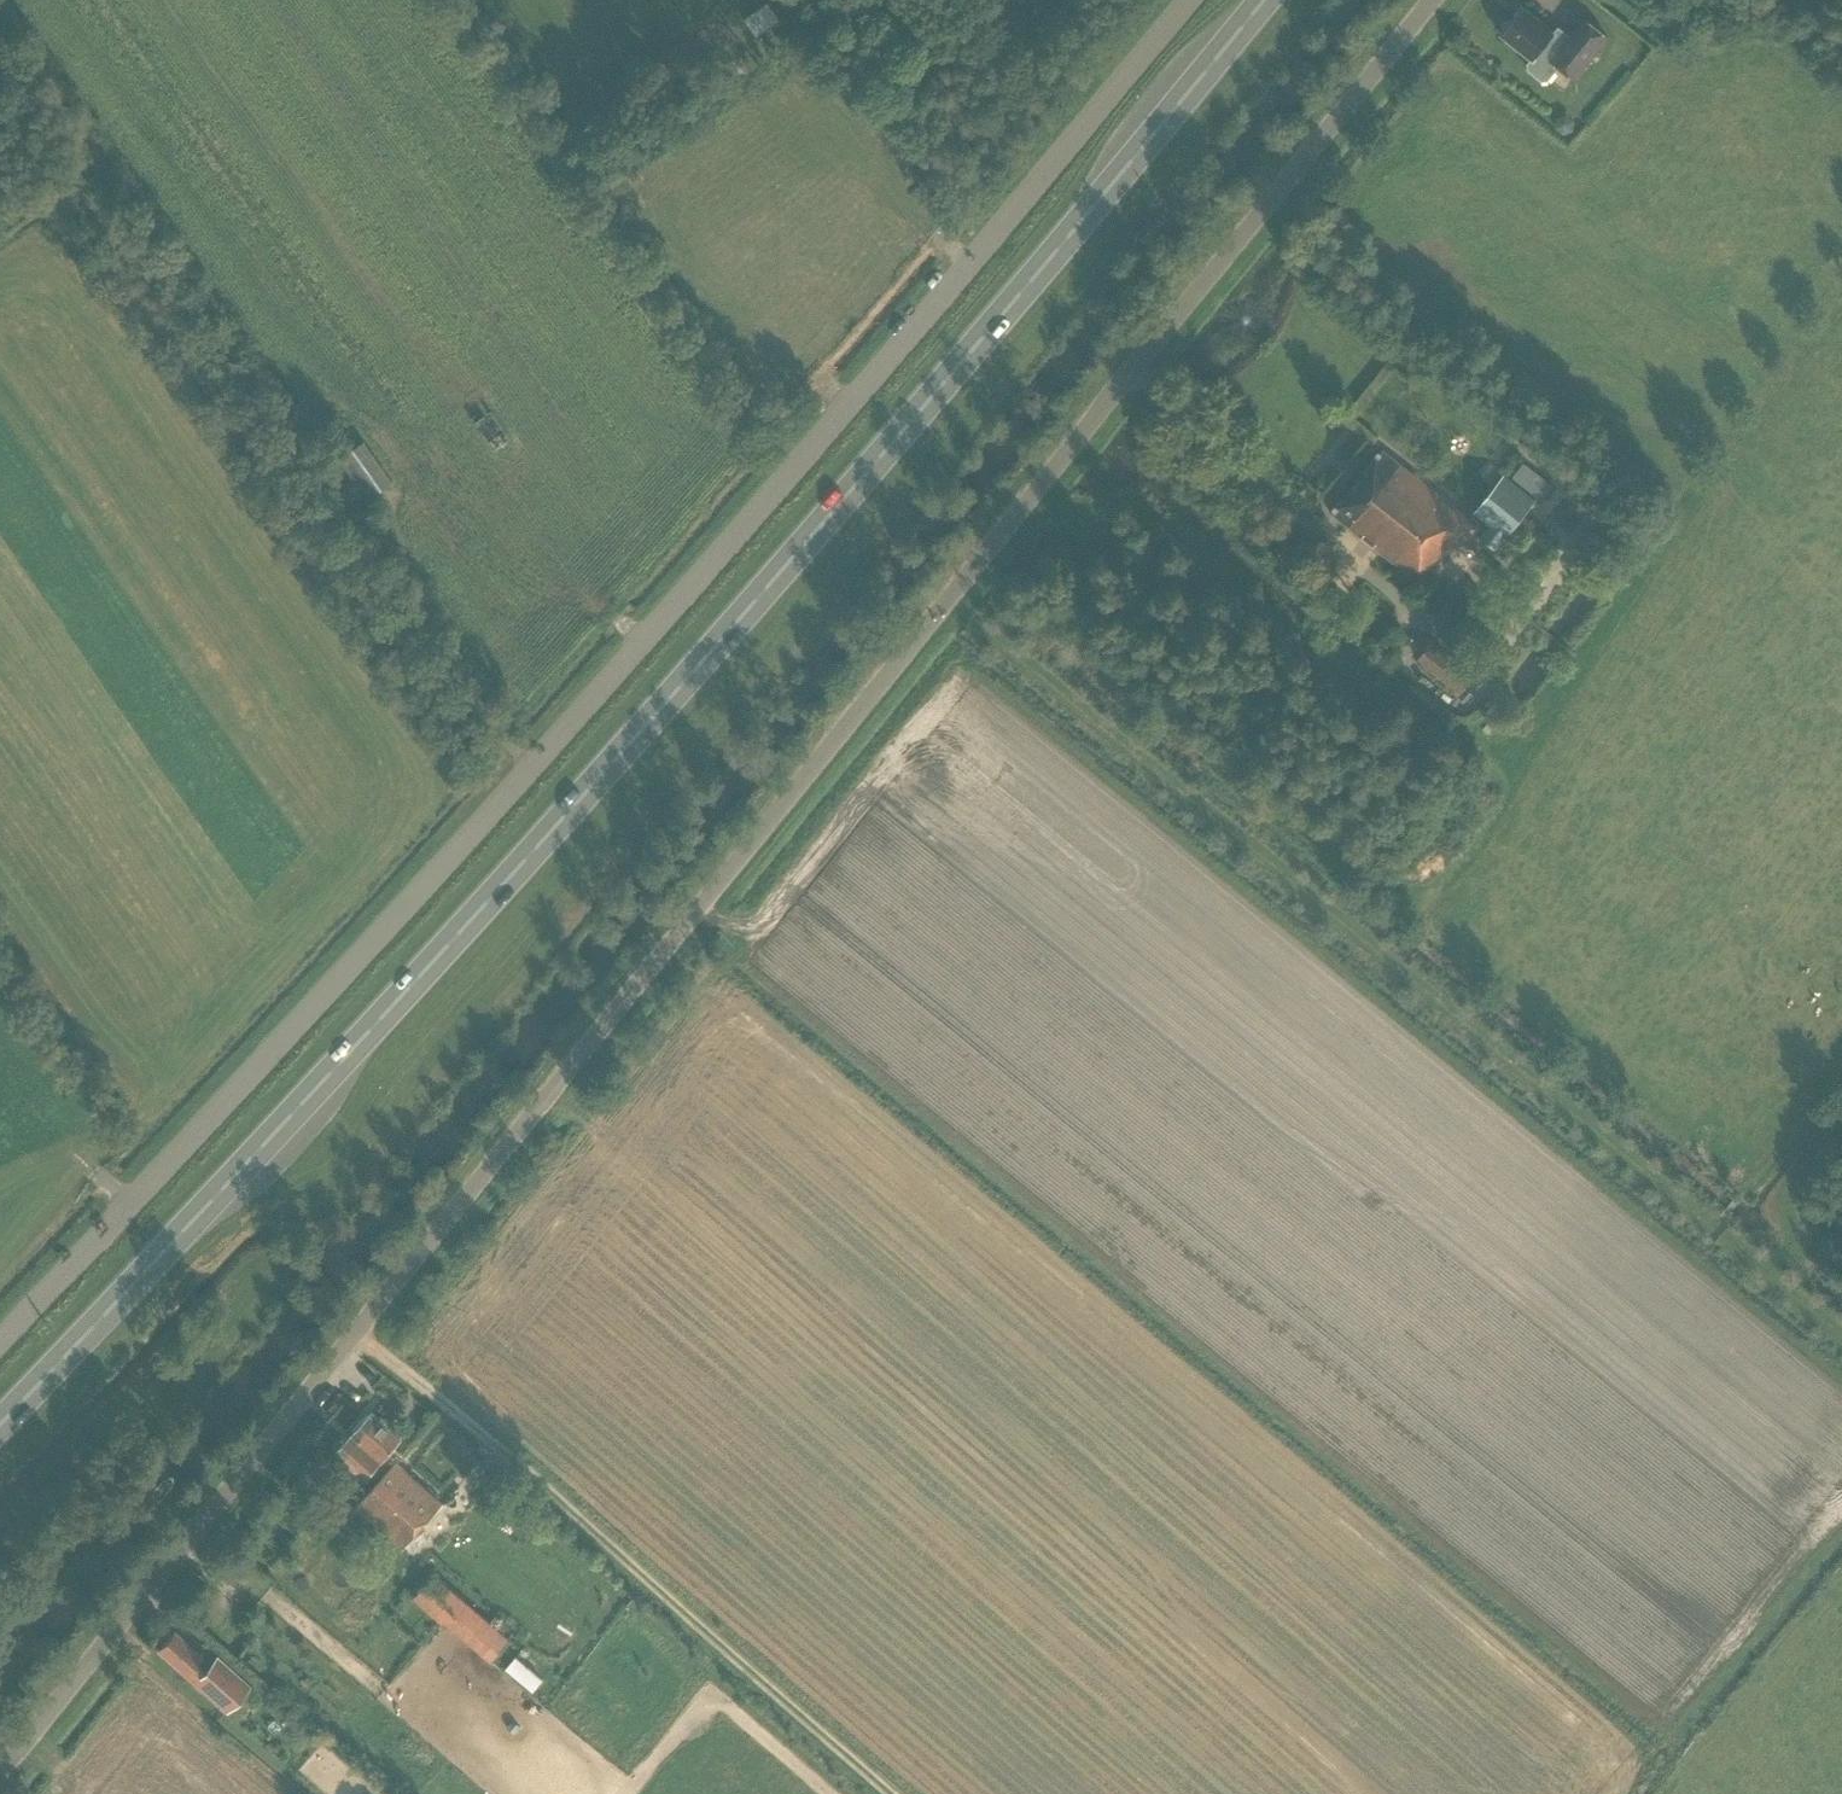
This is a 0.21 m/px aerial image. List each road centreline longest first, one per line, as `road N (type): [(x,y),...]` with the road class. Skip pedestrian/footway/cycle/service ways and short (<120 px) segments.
road 1 (unclassified): [(0,1772),(1434,0)]
road 2 (trunk): [(0,1424),(411,988),(747,612),(1266,0)]
road 3 (unclassified): [(0,1339),(496,808),(1189,0)]
road 4 (track): [(1841,1132),(1805,1181),(1801,1241),(1775,1277)]

